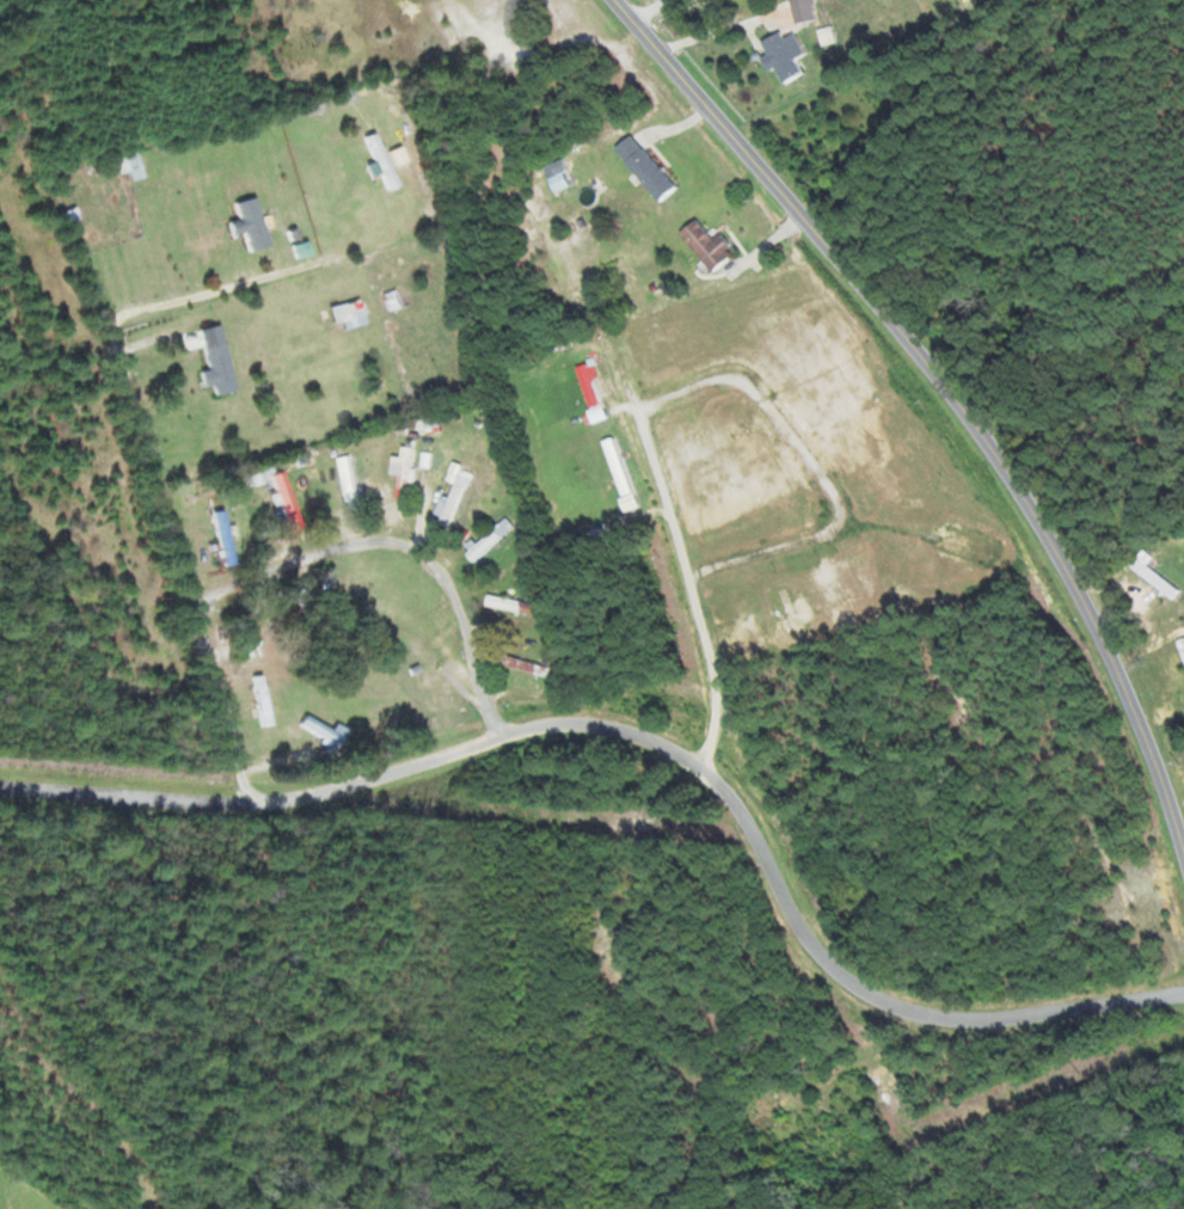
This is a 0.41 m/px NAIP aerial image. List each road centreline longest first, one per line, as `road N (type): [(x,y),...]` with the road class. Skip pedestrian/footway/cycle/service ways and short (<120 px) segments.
road 1 (residential): [(1183,987),(894,984),(815,939),(732,791),(682,747),(584,720),(254,803),(0,774)]
road 2 (tertiary): [(1183,838),(1117,663),(1059,550),(982,430),(619,0)]
road 3 (residential): [(499,739),(452,572),(404,542),(318,554),(220,588),(205,610),(185,560),(151,405),(118,330)]
road 4 (residential): [(205,610),(254,803)]

